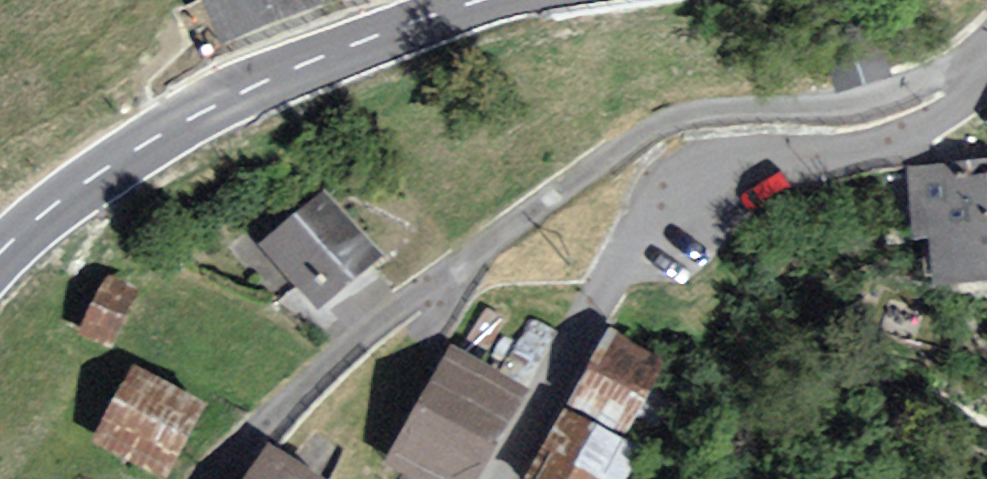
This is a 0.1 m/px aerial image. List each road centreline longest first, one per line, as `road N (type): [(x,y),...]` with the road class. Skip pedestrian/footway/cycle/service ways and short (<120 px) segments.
road 1 (residential): [(986,75),(955,69),(853,104),(683,123),(605,165),(451,285),(337,360),(214,478)]
road 2 (unclassified): [(986,80),(920,131),(882,146),(725,158),(680,179),(607,289),(500,478)]
road 3 (tertiary): [(0,252),(66,196),(235,95),(478,0)]

